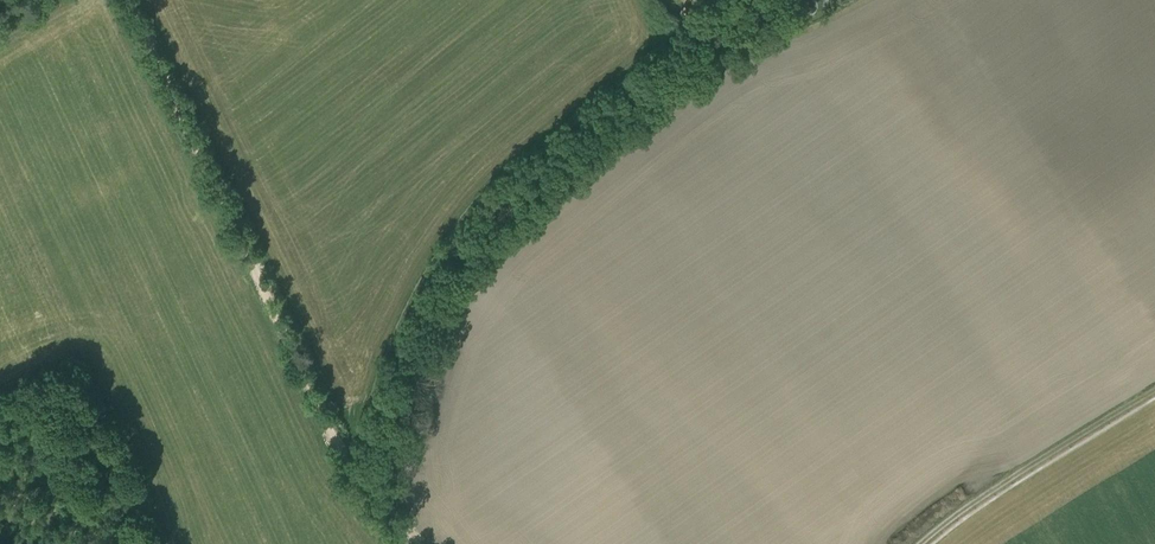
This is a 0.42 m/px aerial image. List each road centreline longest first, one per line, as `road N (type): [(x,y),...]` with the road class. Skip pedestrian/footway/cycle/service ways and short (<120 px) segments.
road 1 (track): [(134,0),(321,414),(360,480),(413,543)]

